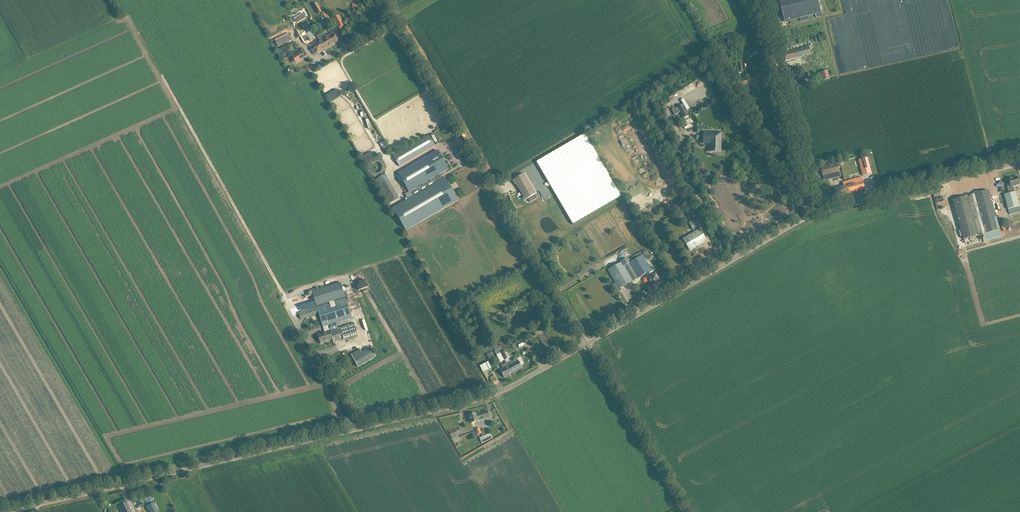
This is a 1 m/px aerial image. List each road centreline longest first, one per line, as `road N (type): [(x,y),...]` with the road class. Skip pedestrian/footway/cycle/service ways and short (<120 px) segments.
road 1 (unclassified): [(31,506),(471,400),(587,344)]
road 2 (unclassified): [(587,344),(388,0)]
road 3 (track): [(161,74),(294,311)]
road 4 (unclassified): [(587,344),(813,214)]
road 5 (unclassified): [(813,214),(757,0)]
road 6 (unclassified): [(813,214),(1019,162)]
road 7 (unclassified): [(685,511),(587,344)]

